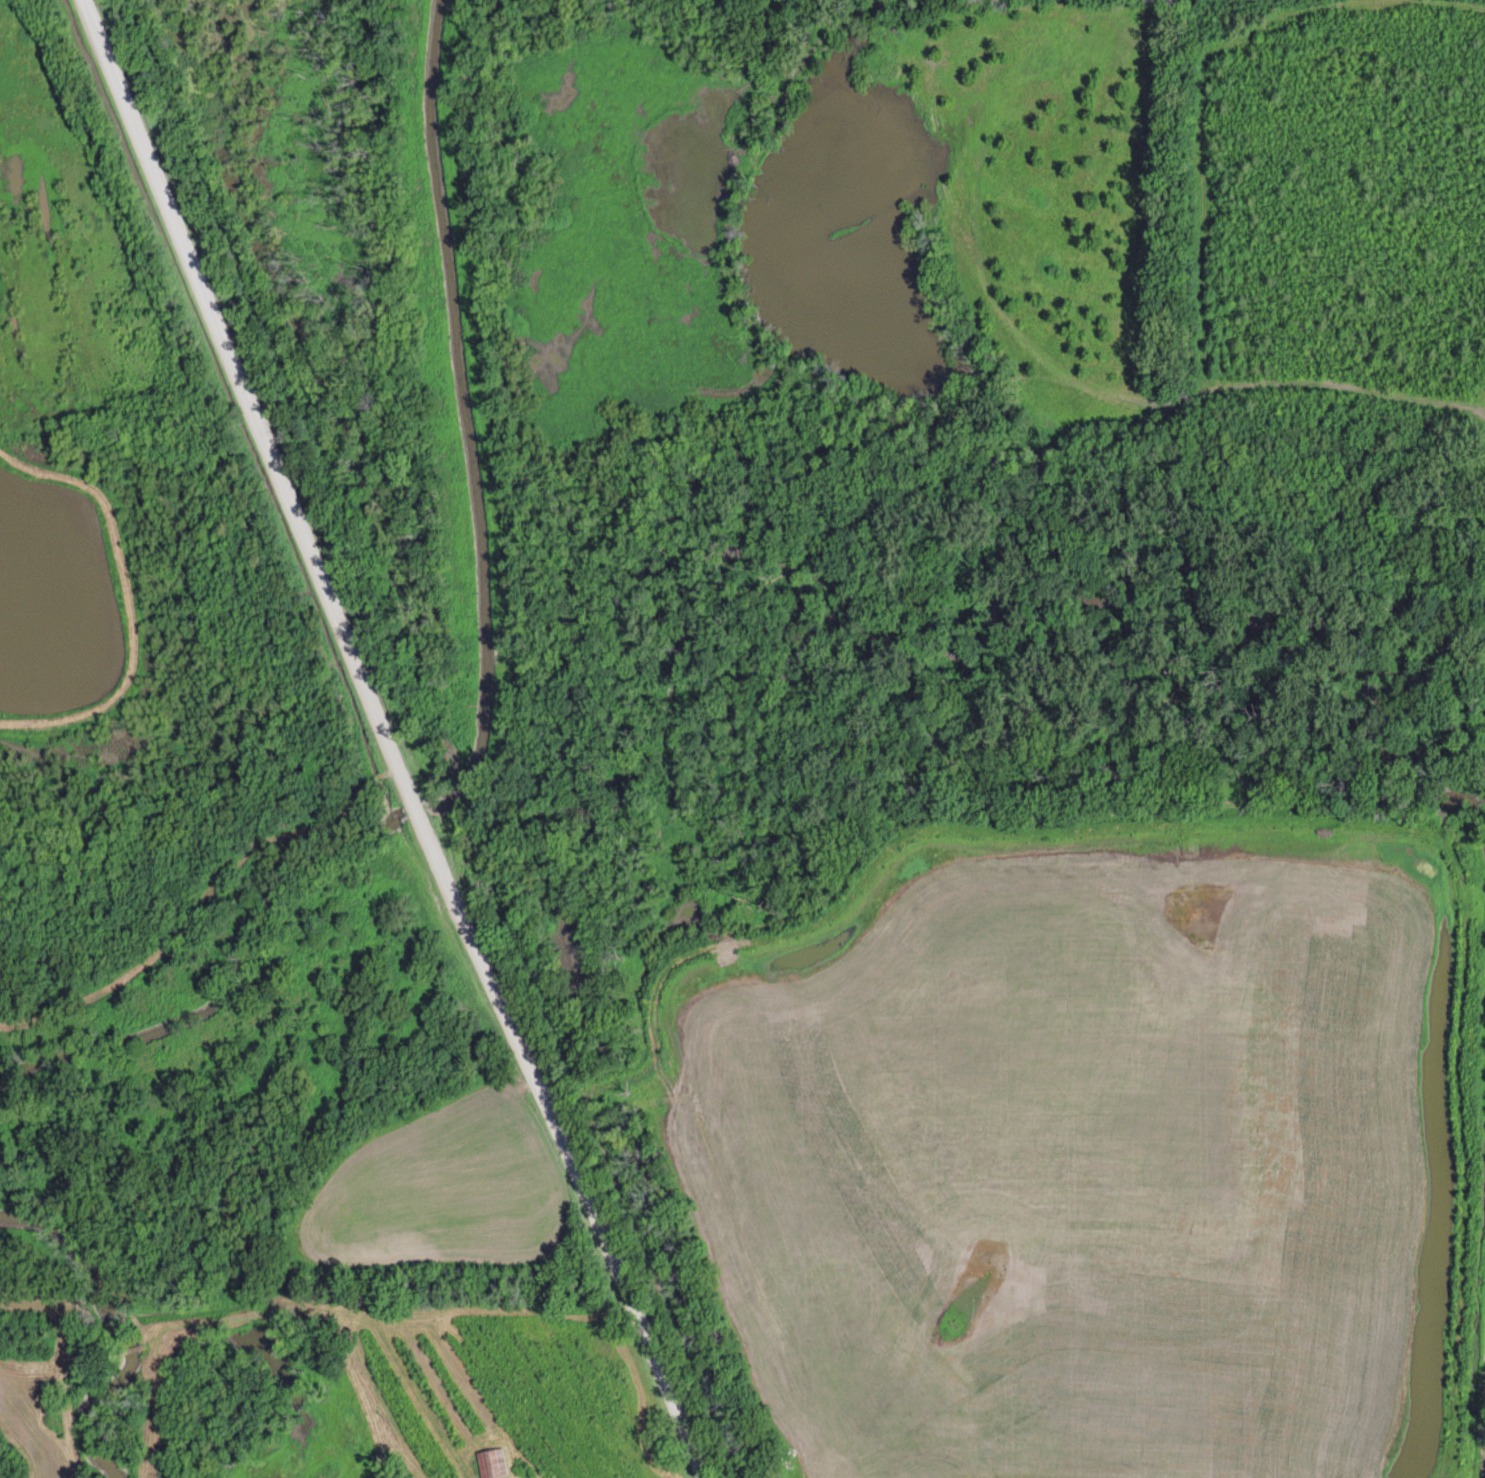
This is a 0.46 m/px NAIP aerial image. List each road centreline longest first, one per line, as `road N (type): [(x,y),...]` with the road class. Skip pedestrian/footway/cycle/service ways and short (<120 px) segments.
road 1 (residential): [(85,0),(409,800)]
road 2 (residential): [(701,1477),(409,800)]

